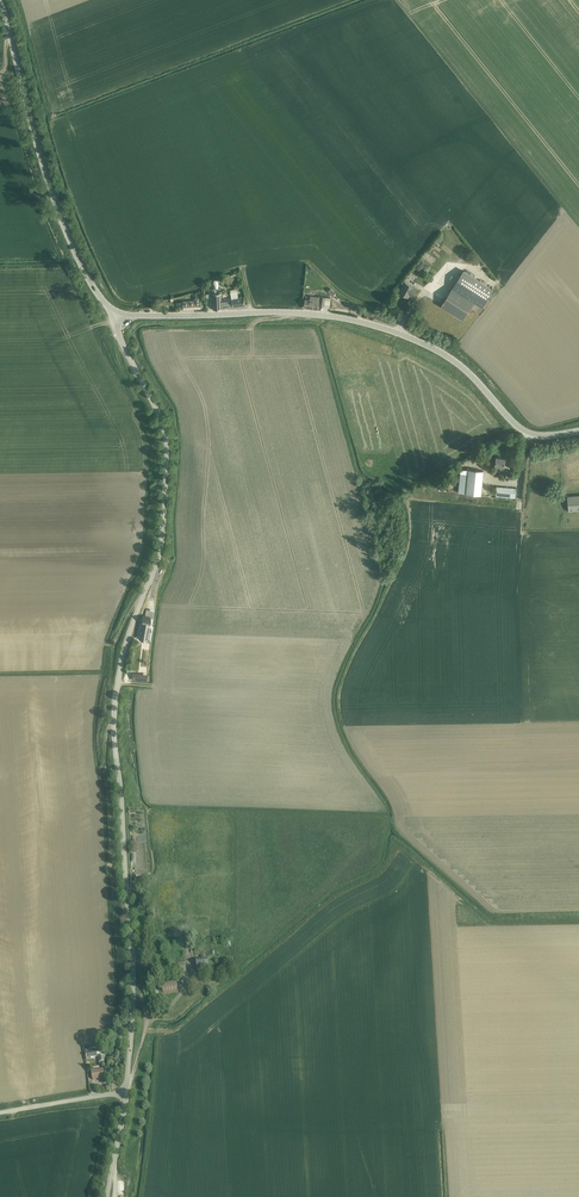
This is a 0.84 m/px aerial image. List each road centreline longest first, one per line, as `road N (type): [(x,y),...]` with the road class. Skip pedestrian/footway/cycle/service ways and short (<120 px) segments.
road 1 (tertiary): [(126,1092),(133,987),(116,726),(121,669),(161,553),(168,461),(164,427),(115,314)]
road 2 (tertiary): [(578,431),(546,436),(521,429),(449,357),(360,321),(295,313),(115,314)]
road 3 (tertiary): [(115,314),(92,286),(52,194),(1,0)]
road 4 (unclassified): [(0,1113),(126,1092)]

